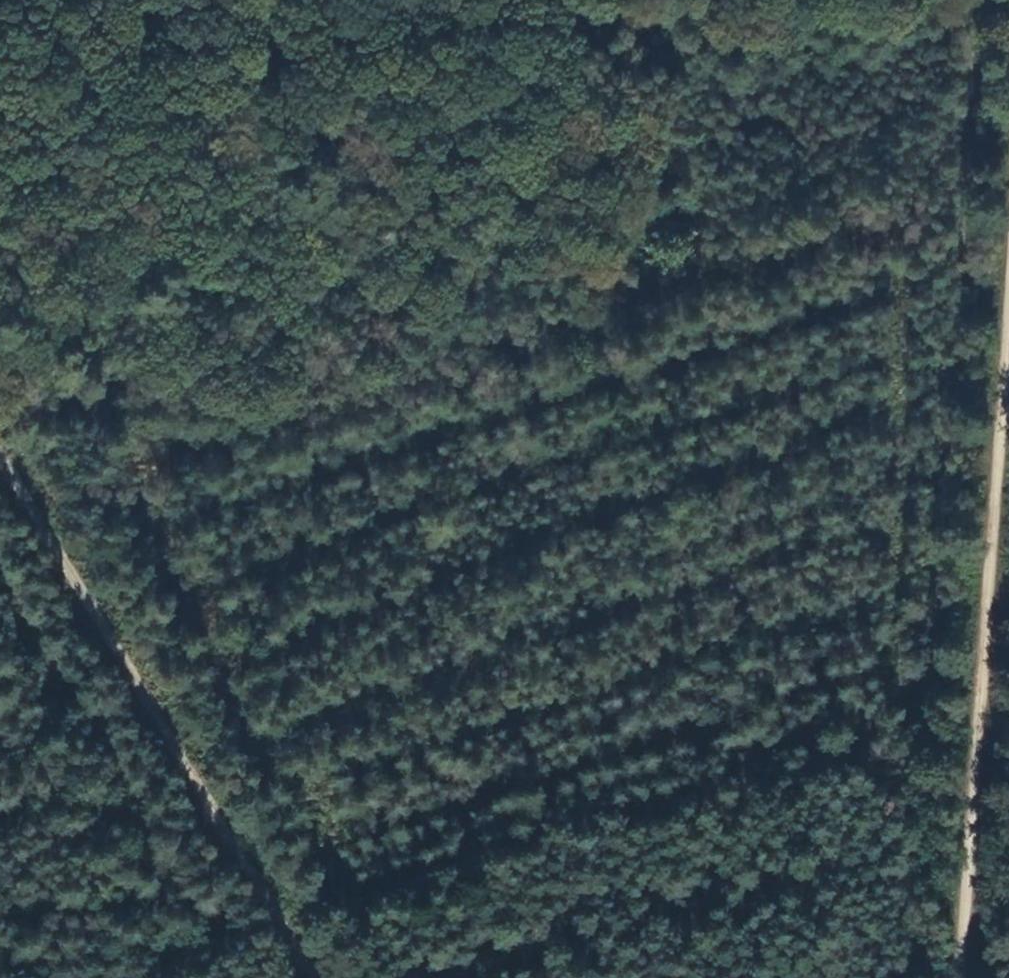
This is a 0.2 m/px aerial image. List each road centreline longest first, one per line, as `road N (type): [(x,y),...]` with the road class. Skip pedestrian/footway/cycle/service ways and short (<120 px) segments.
road 1 (track): [(0,454),(298,946)]
road 2 (track): [(1008,420),(965,977)]

